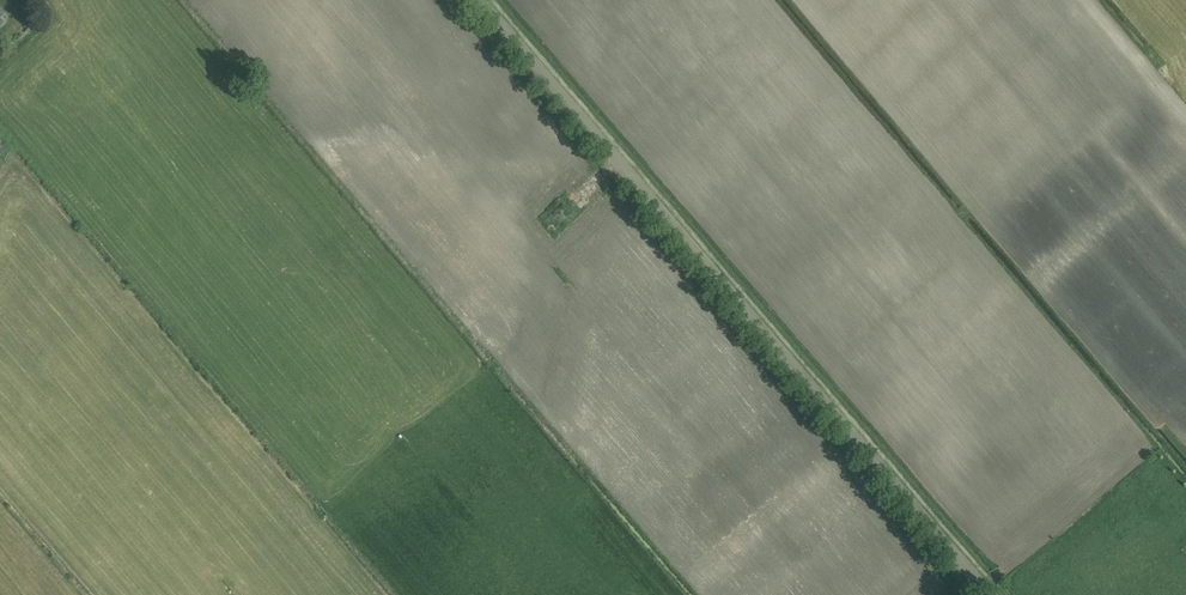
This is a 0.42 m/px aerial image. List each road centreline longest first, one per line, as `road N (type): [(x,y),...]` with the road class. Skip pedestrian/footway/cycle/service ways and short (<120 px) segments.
road 1 (unclassified): [(995,594),(483,0)]

